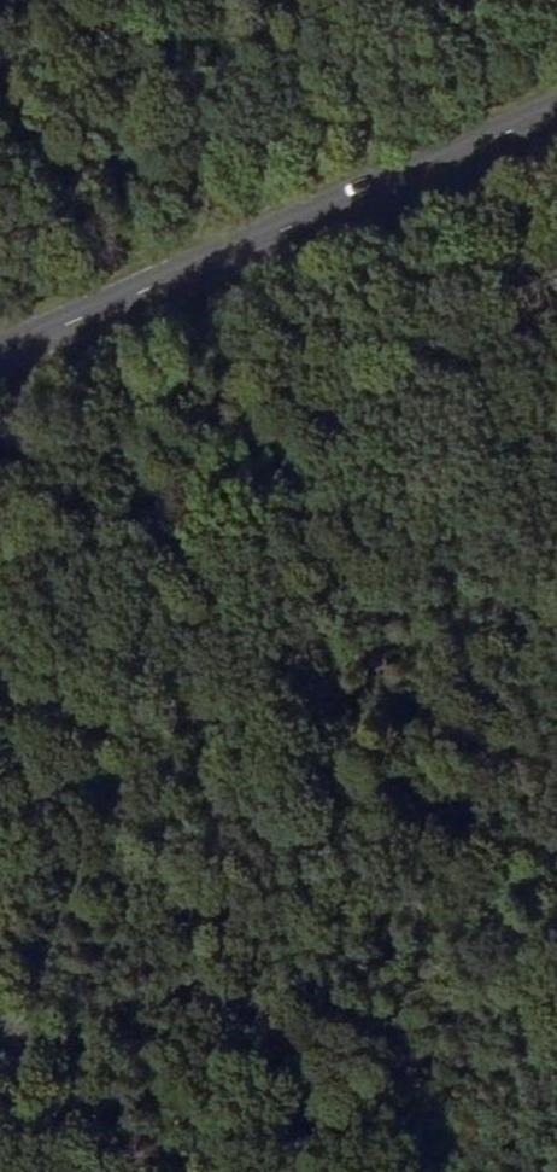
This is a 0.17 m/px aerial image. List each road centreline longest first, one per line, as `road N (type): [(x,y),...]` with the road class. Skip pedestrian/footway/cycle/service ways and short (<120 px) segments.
road 1 (secondary): [(0,362),(556,134)]

